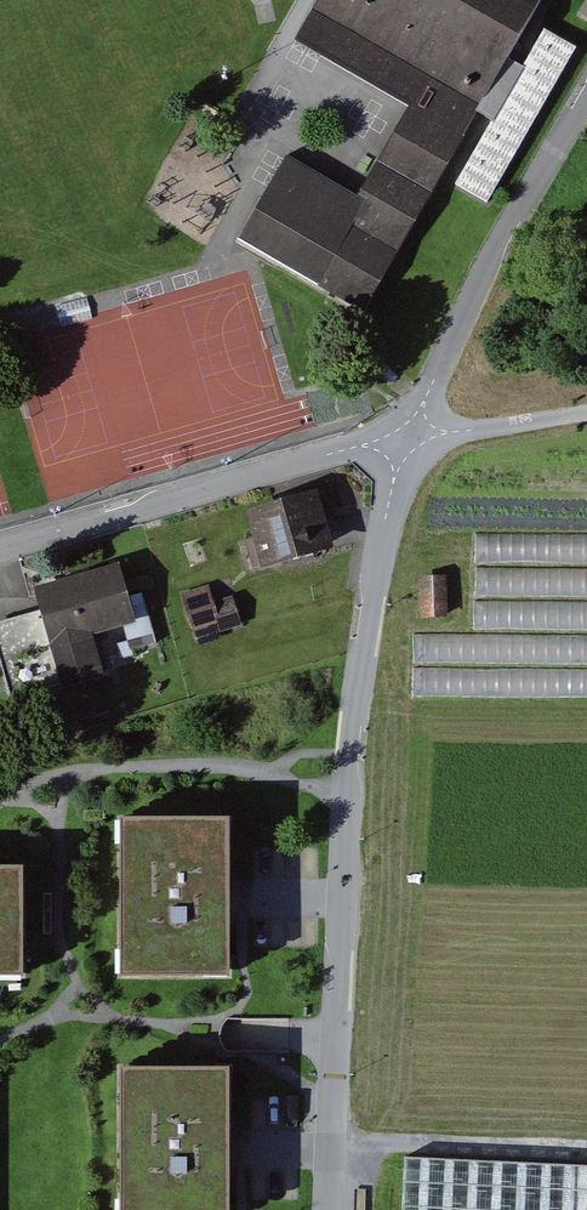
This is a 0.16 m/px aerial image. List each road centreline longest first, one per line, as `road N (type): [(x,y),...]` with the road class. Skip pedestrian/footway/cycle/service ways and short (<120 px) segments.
road 1 (unclassified): [(325,1209),(347,739),(386,524),(413,434)]
road 2 (unclassified): [(413,434),(0,549)]
road 3 (unclassified): [(413,434),(500,240),(586,91)]
road 4 (unclassified): [(574,417),(413,434)]

